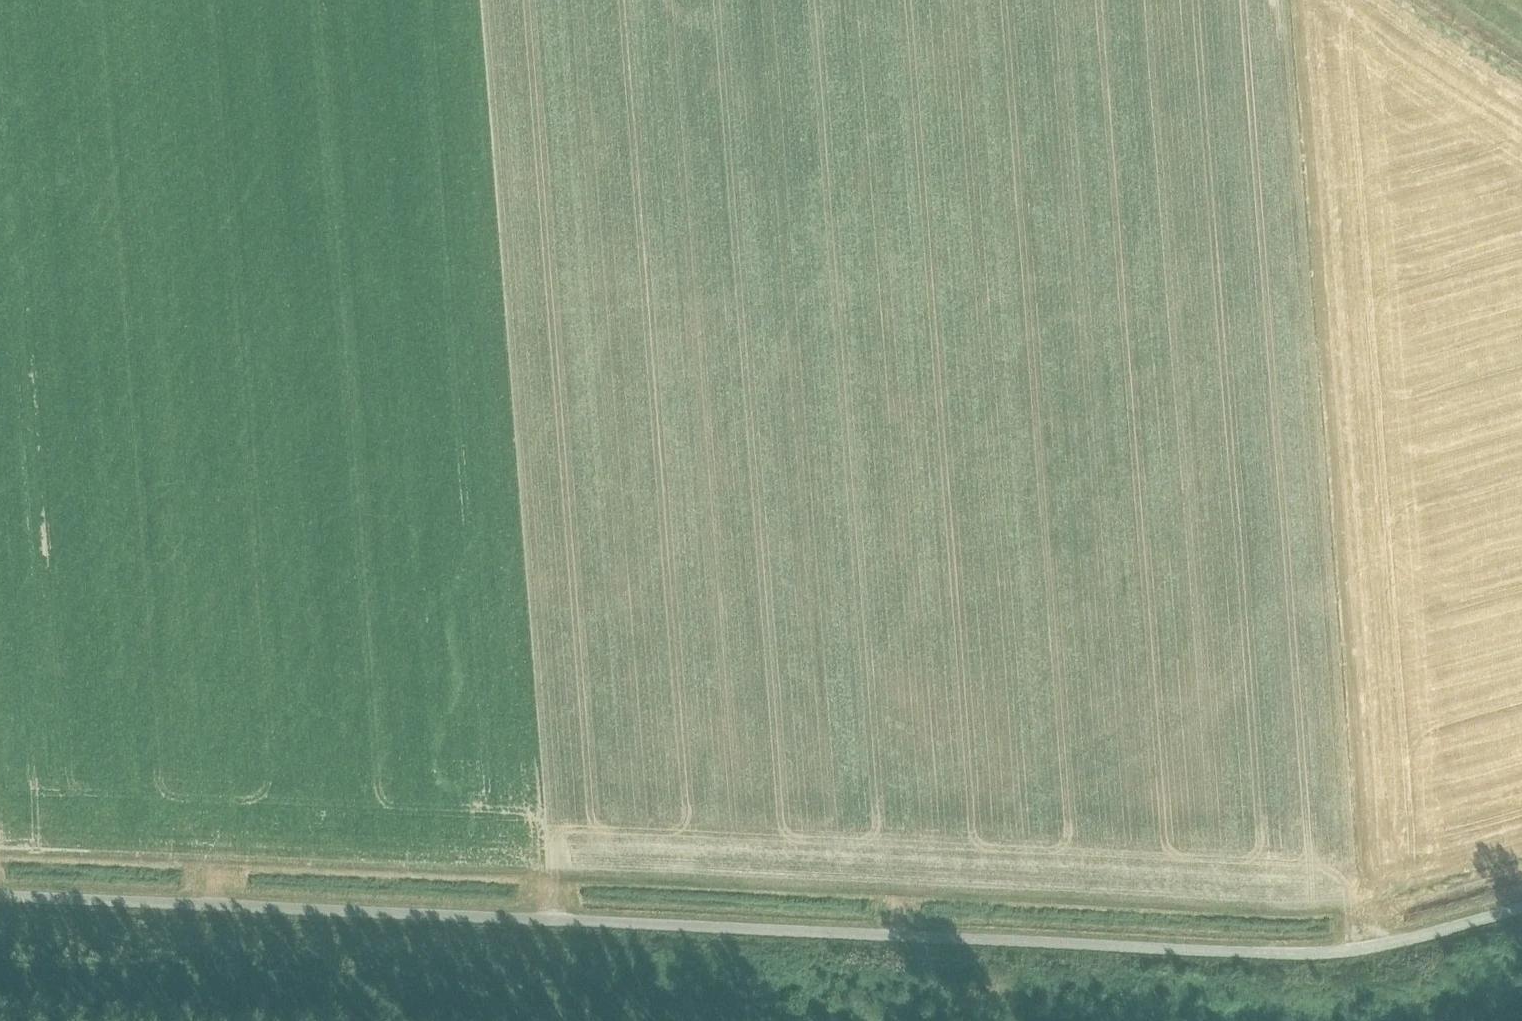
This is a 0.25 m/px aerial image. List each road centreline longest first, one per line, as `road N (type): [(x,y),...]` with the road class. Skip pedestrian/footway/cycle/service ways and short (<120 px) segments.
road 1 (unclassified): [(1521,912),(1378,952),(1329,956),(0,901)]

